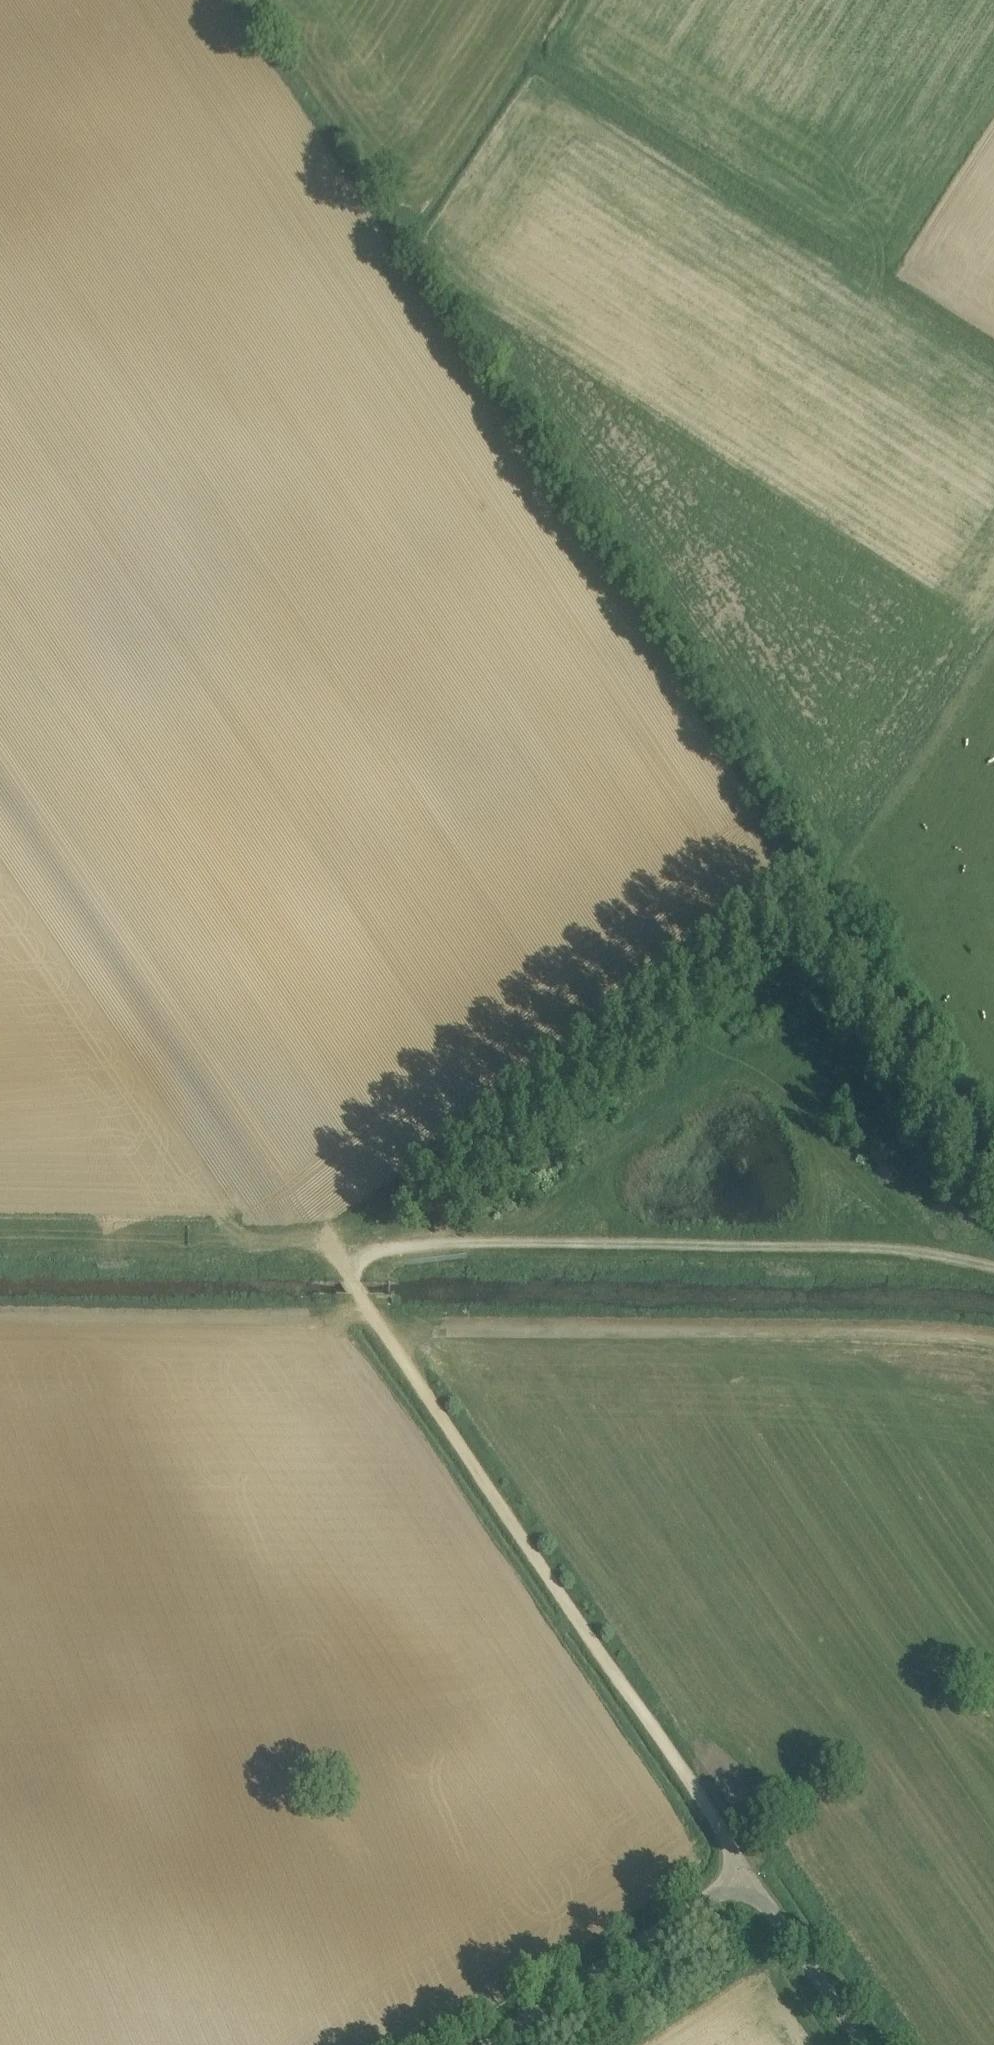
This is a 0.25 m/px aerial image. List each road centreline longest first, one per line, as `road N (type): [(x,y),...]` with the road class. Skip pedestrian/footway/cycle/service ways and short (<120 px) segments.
road 1 (track): [(347,1273),(692,1792),(740,1882)]
road 2 (track): [(993,1266),(924,1250),(565,1239),(396,1245),(347,1273)]
road 3 (unclassified): [(484,2044),(724,1882),(749,1882)]
road 4 (unclassified): [(861,2044),(749,1882)]

